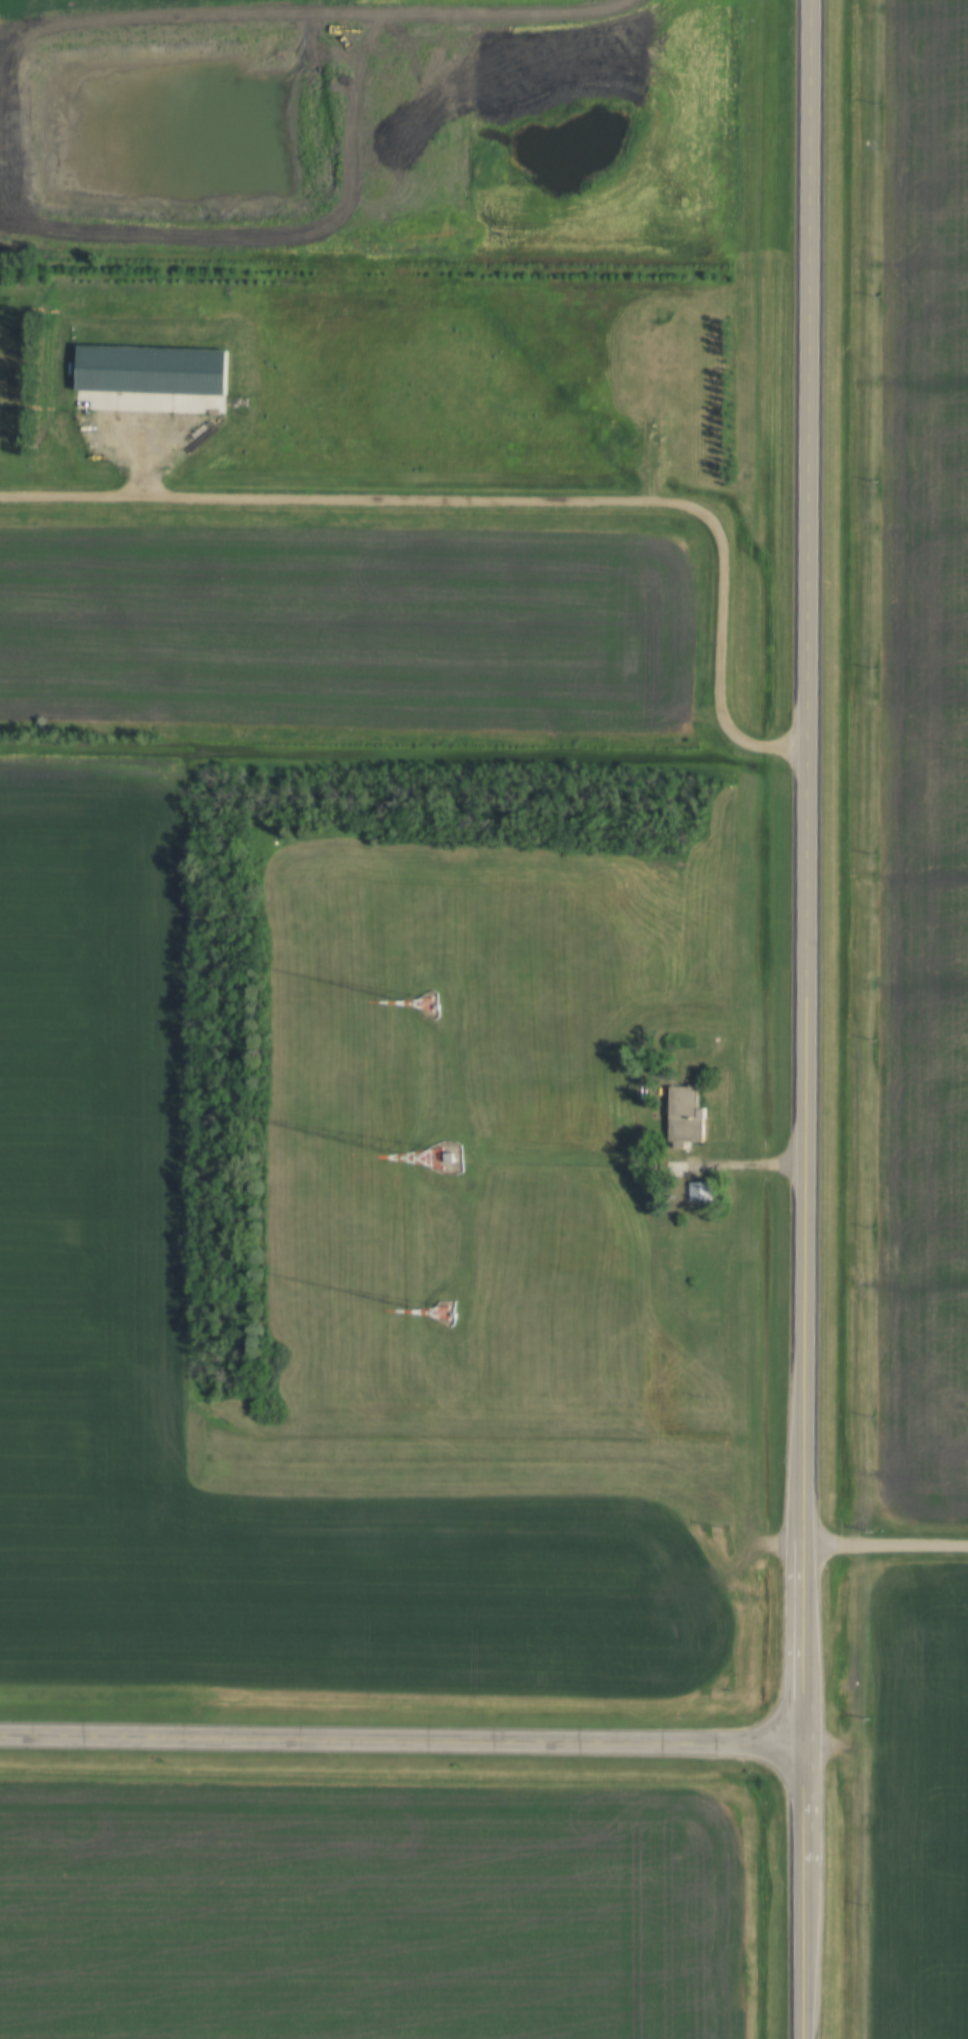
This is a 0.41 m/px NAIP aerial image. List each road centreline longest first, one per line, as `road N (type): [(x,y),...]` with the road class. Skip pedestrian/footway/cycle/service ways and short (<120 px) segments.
road 1 (secondary): [(808,0),(807,1748)]
road 2 (tertiary): [(807,1748),(0,1739)]
road 3 (secondary): [(804,2038),(807,1748)]

